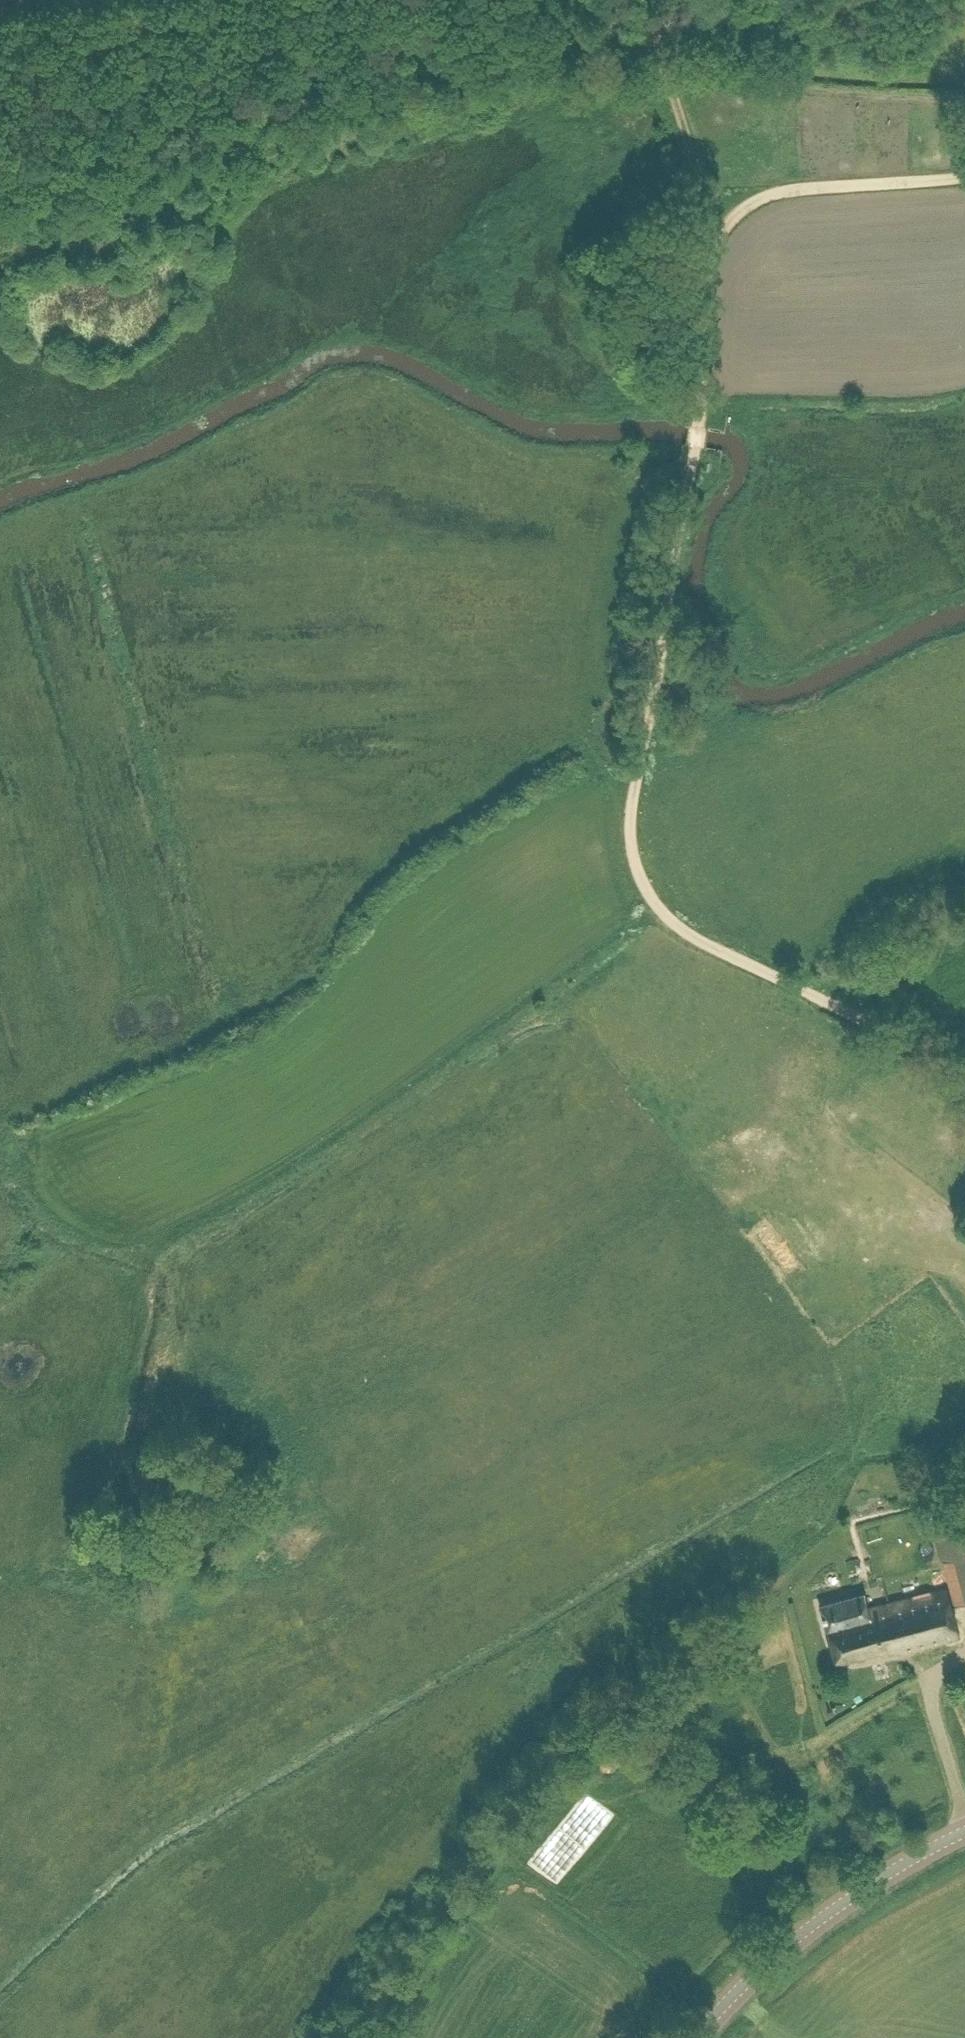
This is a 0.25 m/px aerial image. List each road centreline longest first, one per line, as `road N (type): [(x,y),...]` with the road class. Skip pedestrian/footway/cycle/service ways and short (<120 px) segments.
road 1 (track): [(964,1079),(683,927),(659,908),(633,863),(634,785),(698,423),(704,272),(697,163),(659,62),(628,30)]
road 2 (track): [(628,30),(478,56),(102,171),(0,210)]
road 3 (tertiary): [(698,2037),(800,1934),(964,1832)]
road 4 (track): [(703,215),(720,217),(751,198),(796,187),(964,173)]

